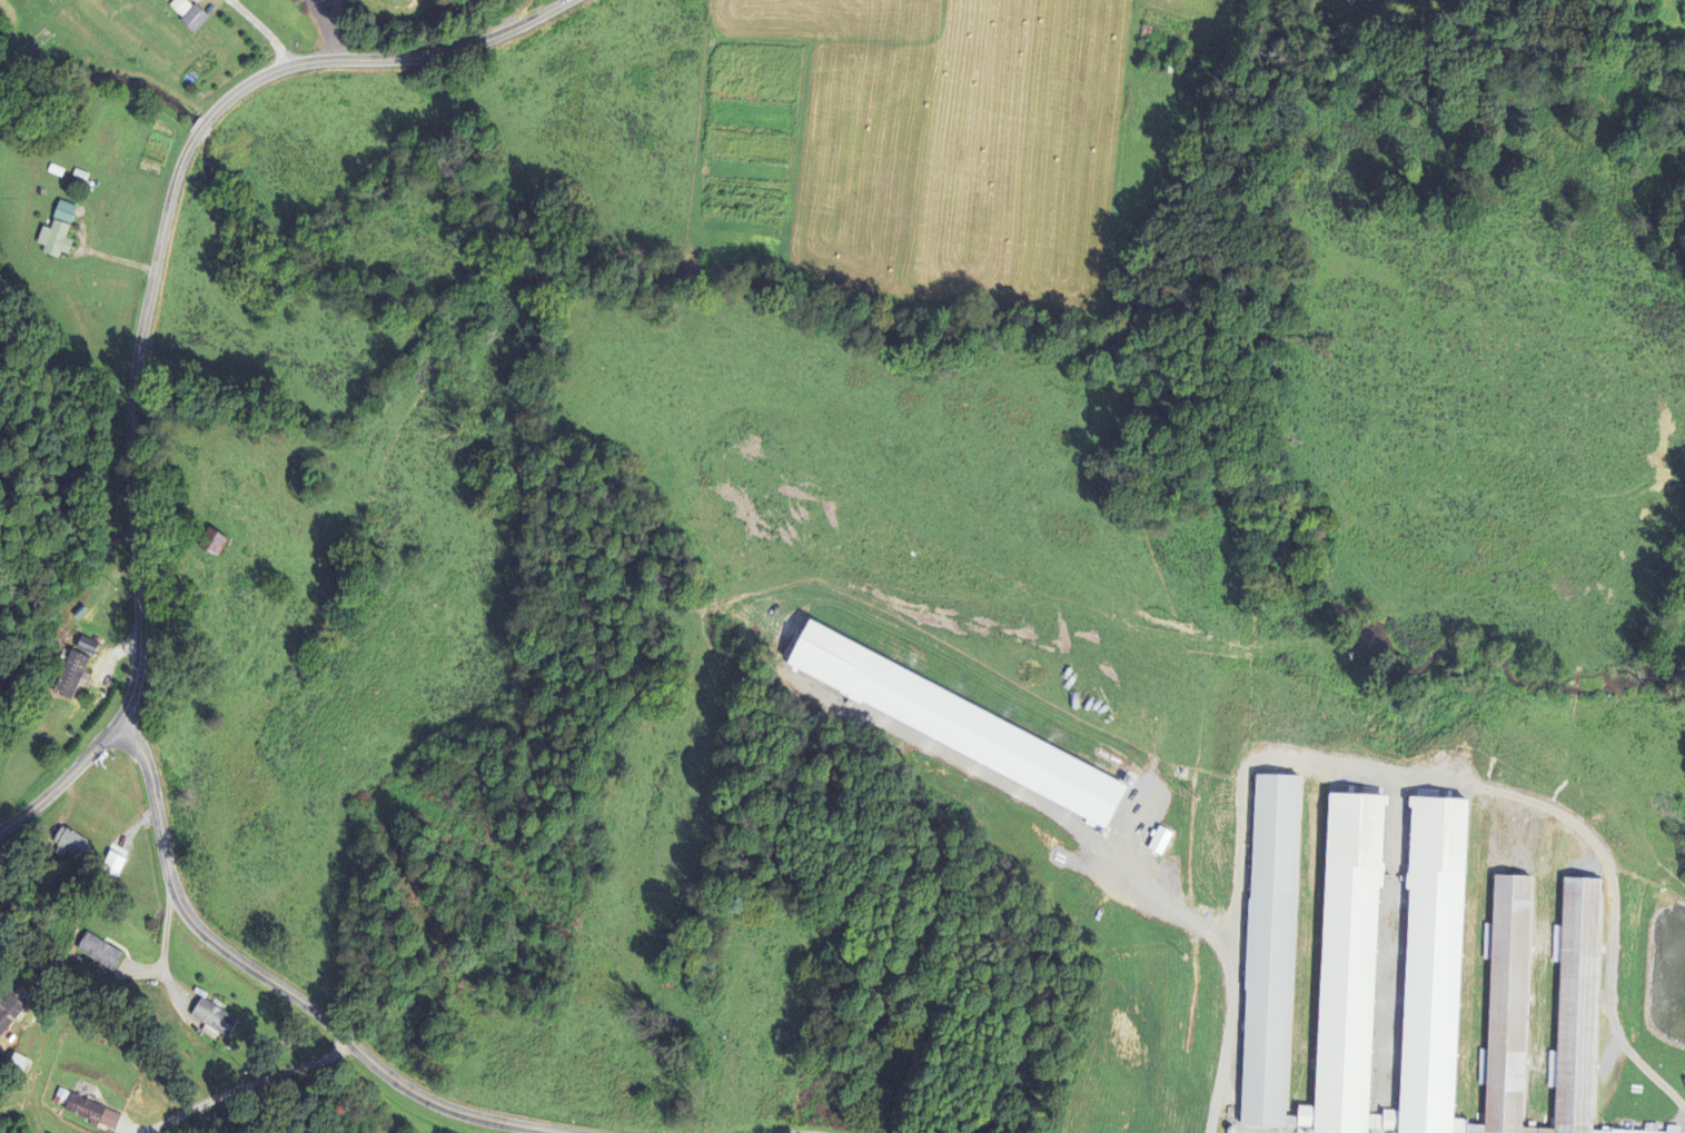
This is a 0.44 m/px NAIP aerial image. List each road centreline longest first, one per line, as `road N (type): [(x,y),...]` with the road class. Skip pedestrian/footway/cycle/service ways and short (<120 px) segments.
road 1 (residential): [(0,829),(71,775),(120,722),(132,694),(141,630),(136,396),(179,173),(195,135),(236,93),(274,71),(465,46),(565,0)]
road 2 (residential): [(566,1132),(464,1111),(417,1091),(330,1015),(196,921),(180,896),(146,754),(120,722)]

